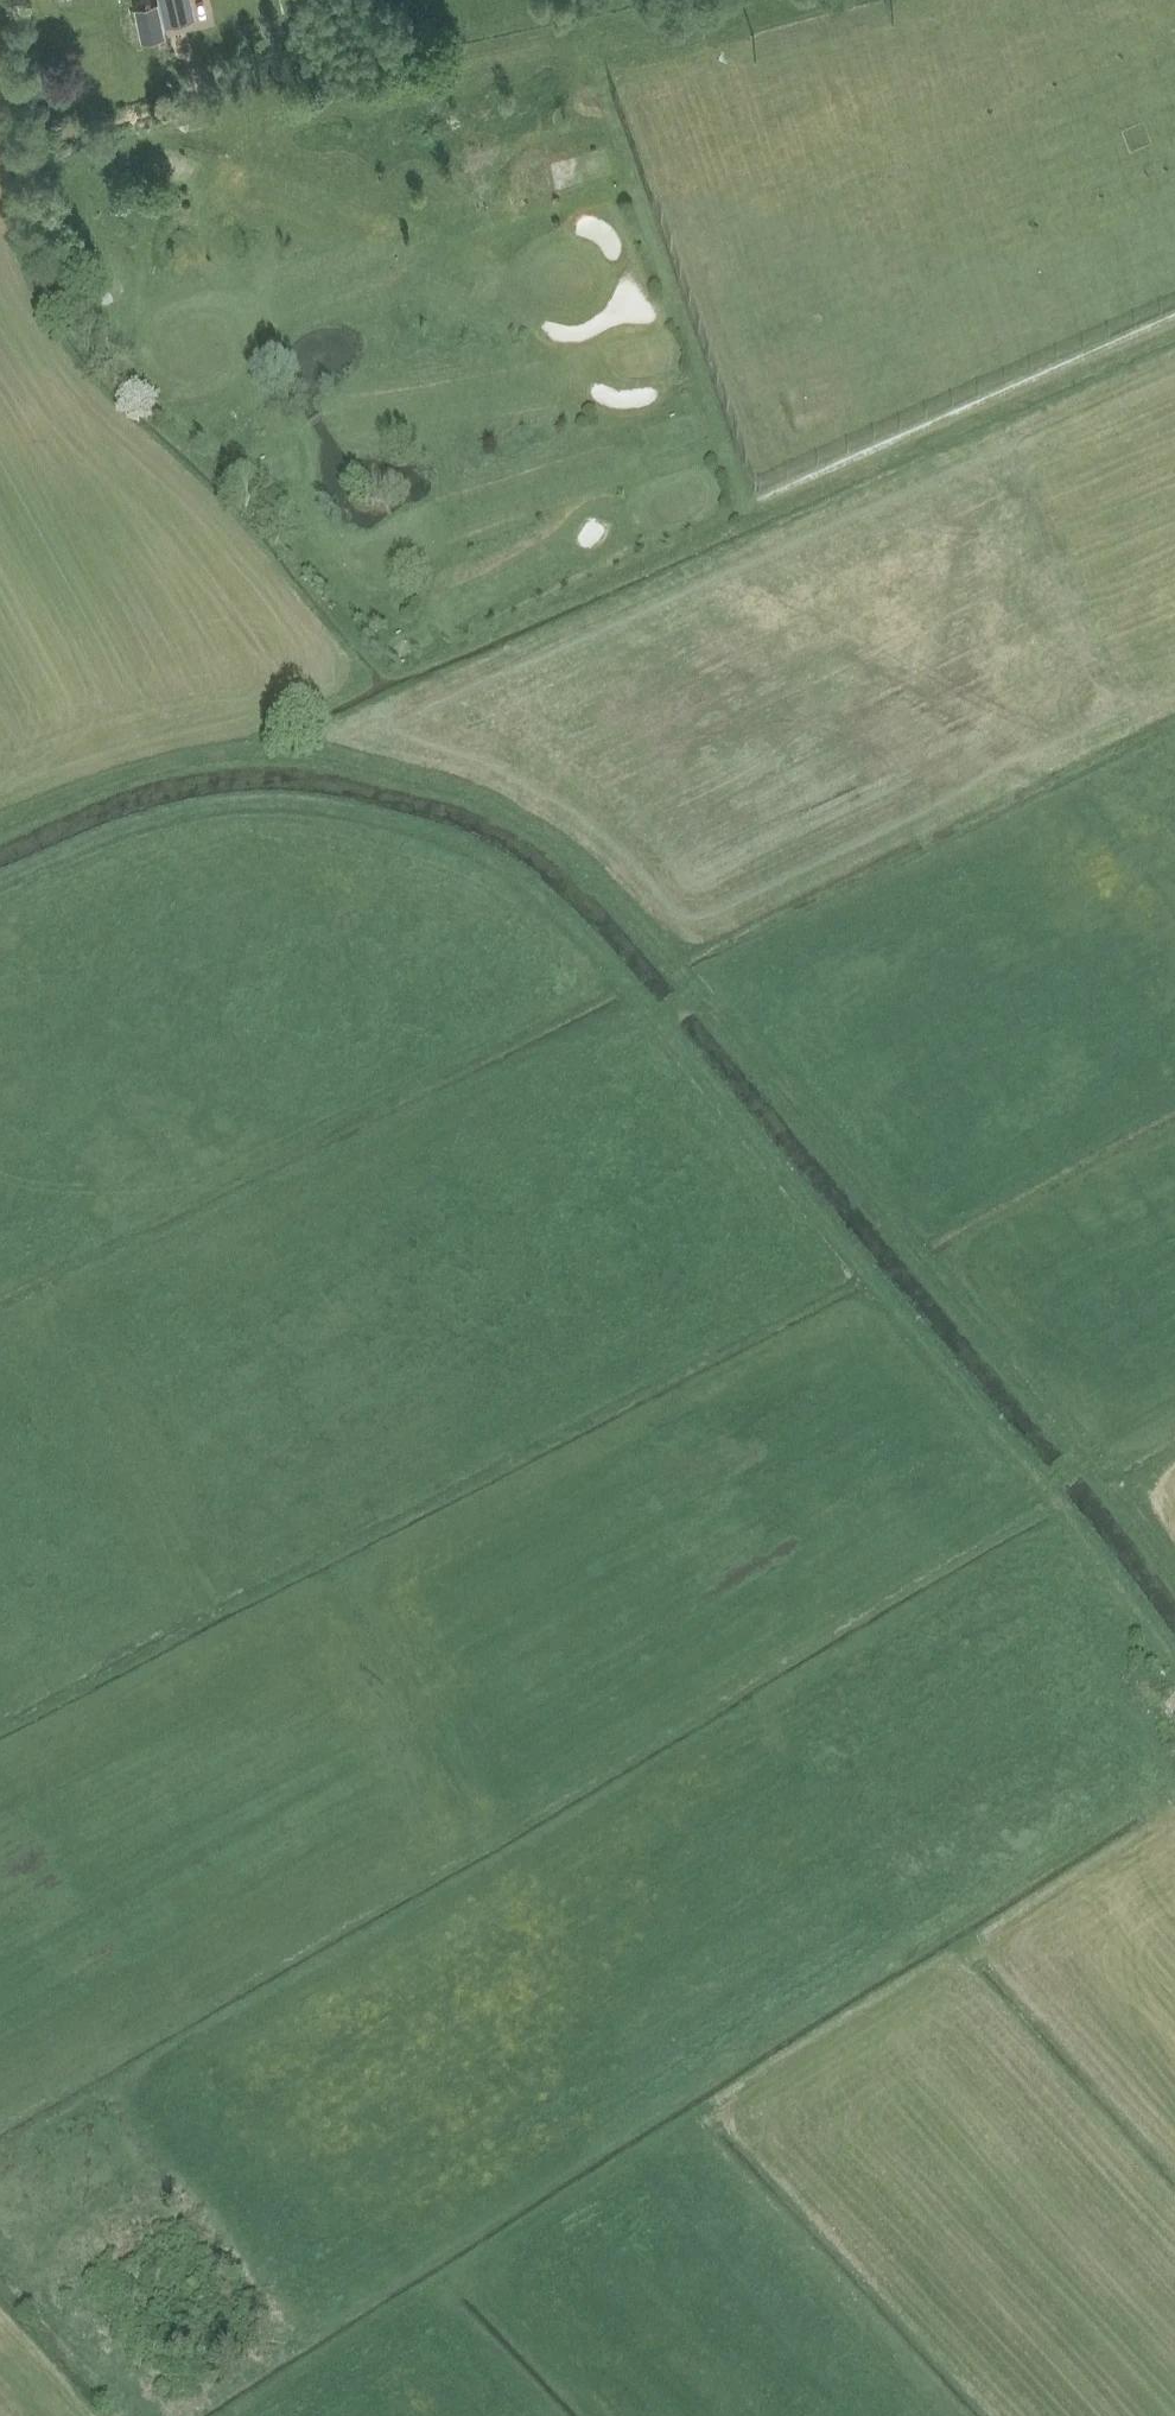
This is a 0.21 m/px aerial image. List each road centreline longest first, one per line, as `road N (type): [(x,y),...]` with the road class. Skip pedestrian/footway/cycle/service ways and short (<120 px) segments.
road 1 (track): [(696,996),(545,836),(490,806),(402,776),(246,751),(127,776),(0,828)]
road 2 (track): [(1174,1570),(696,996),(659,1021)]

